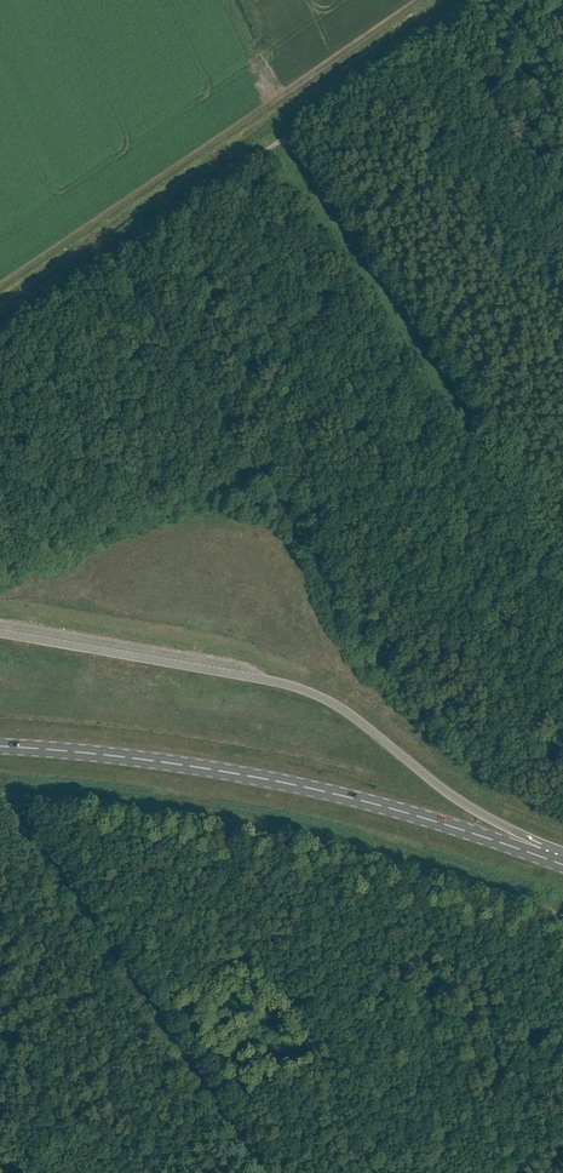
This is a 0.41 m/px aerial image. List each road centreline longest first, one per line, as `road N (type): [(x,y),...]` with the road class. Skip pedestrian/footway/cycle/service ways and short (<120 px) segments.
road 1 (primary): [(562,865),(323,791),(212,769),(0,747)]
road 2 (track): [(282,140),(283,128),(468,0)]

